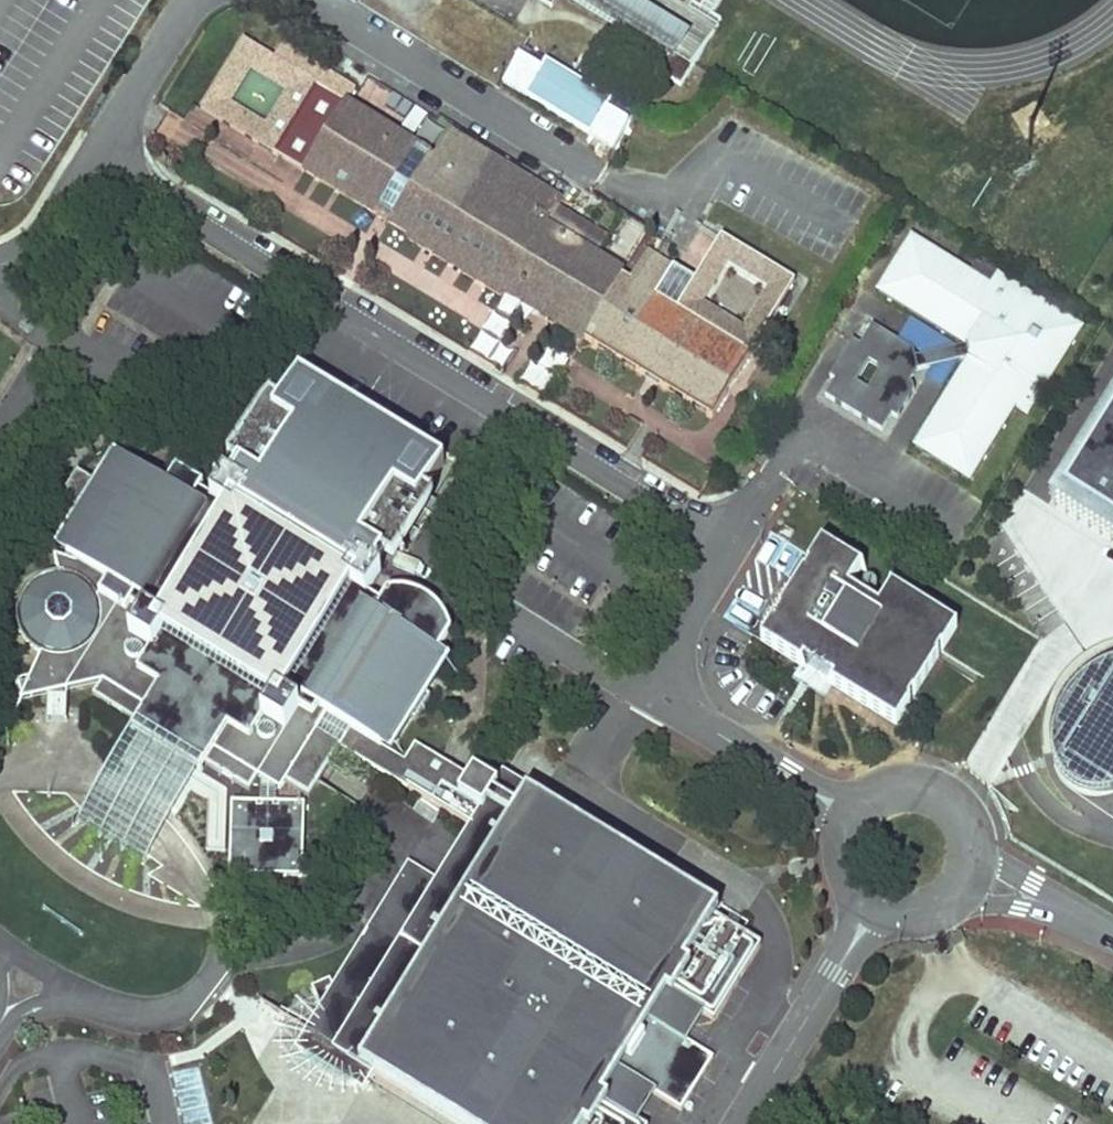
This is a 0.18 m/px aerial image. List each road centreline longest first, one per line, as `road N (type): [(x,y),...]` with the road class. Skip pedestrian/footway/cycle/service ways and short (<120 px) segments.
road 1 (residential): [(102,152),(724,537),(651,682),(851,805)]
road 2 (unclassified): [(5,1016),(68,1001),(141,1015),(171,1012),(203,995),(228,957),(219,896),(198,860),(57,770),(0,768)]
road 3 (residential): [(586,170),(313,0)]
road 4 (residential): [(877,896),(734,1123)]
road 5 (residential): [(961,879),(974,825),(939,780),(920,773),(881,779),(851,805)]
road 6 (residential): [(189,0),(102,152)]
road 7 (residential): [(1112,935),(994,882),(961,879)]
road 8 (residential): [(102,152),(33,242),(0,260)]

